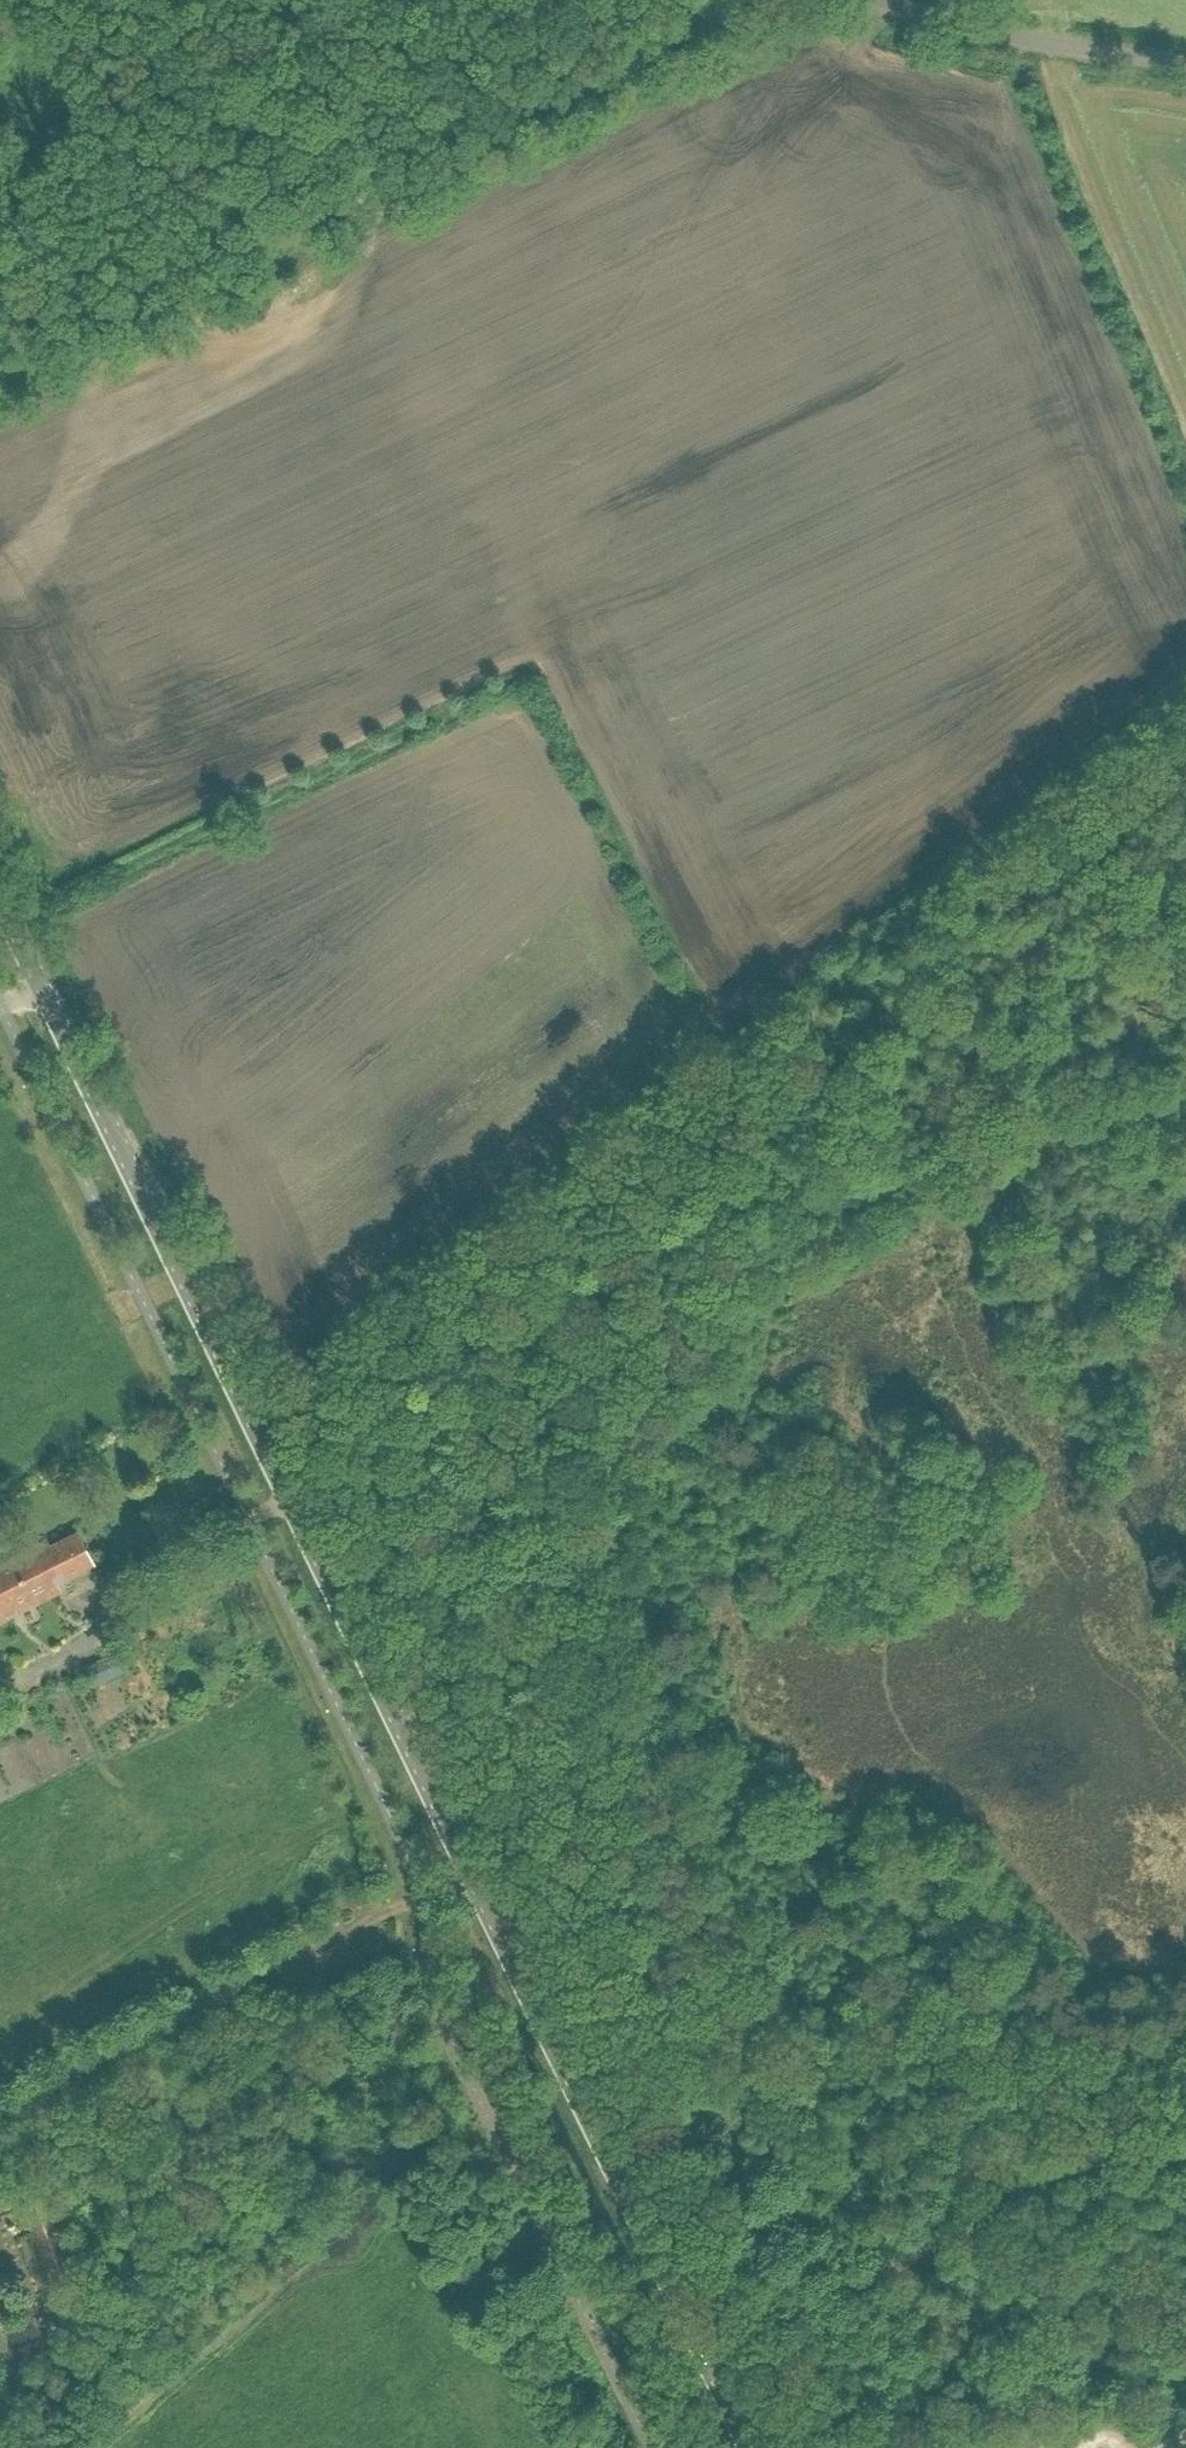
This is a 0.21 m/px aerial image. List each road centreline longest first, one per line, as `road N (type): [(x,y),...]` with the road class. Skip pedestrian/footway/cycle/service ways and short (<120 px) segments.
road 1 (secondary): [(756,2447),(0,896)]
road 2 (track): [(0,375),(763,0)]
road 3 (track): [(21,2148),(8,2114),(96,2056),(278,1975),(416,1892),(478,1878)]
road 4 (track): [(1185,2141),(1038,2183),(920,2250),(702,2338)]
road 5 (unclassified): [(1185,63),(964,25),(873,0)]

